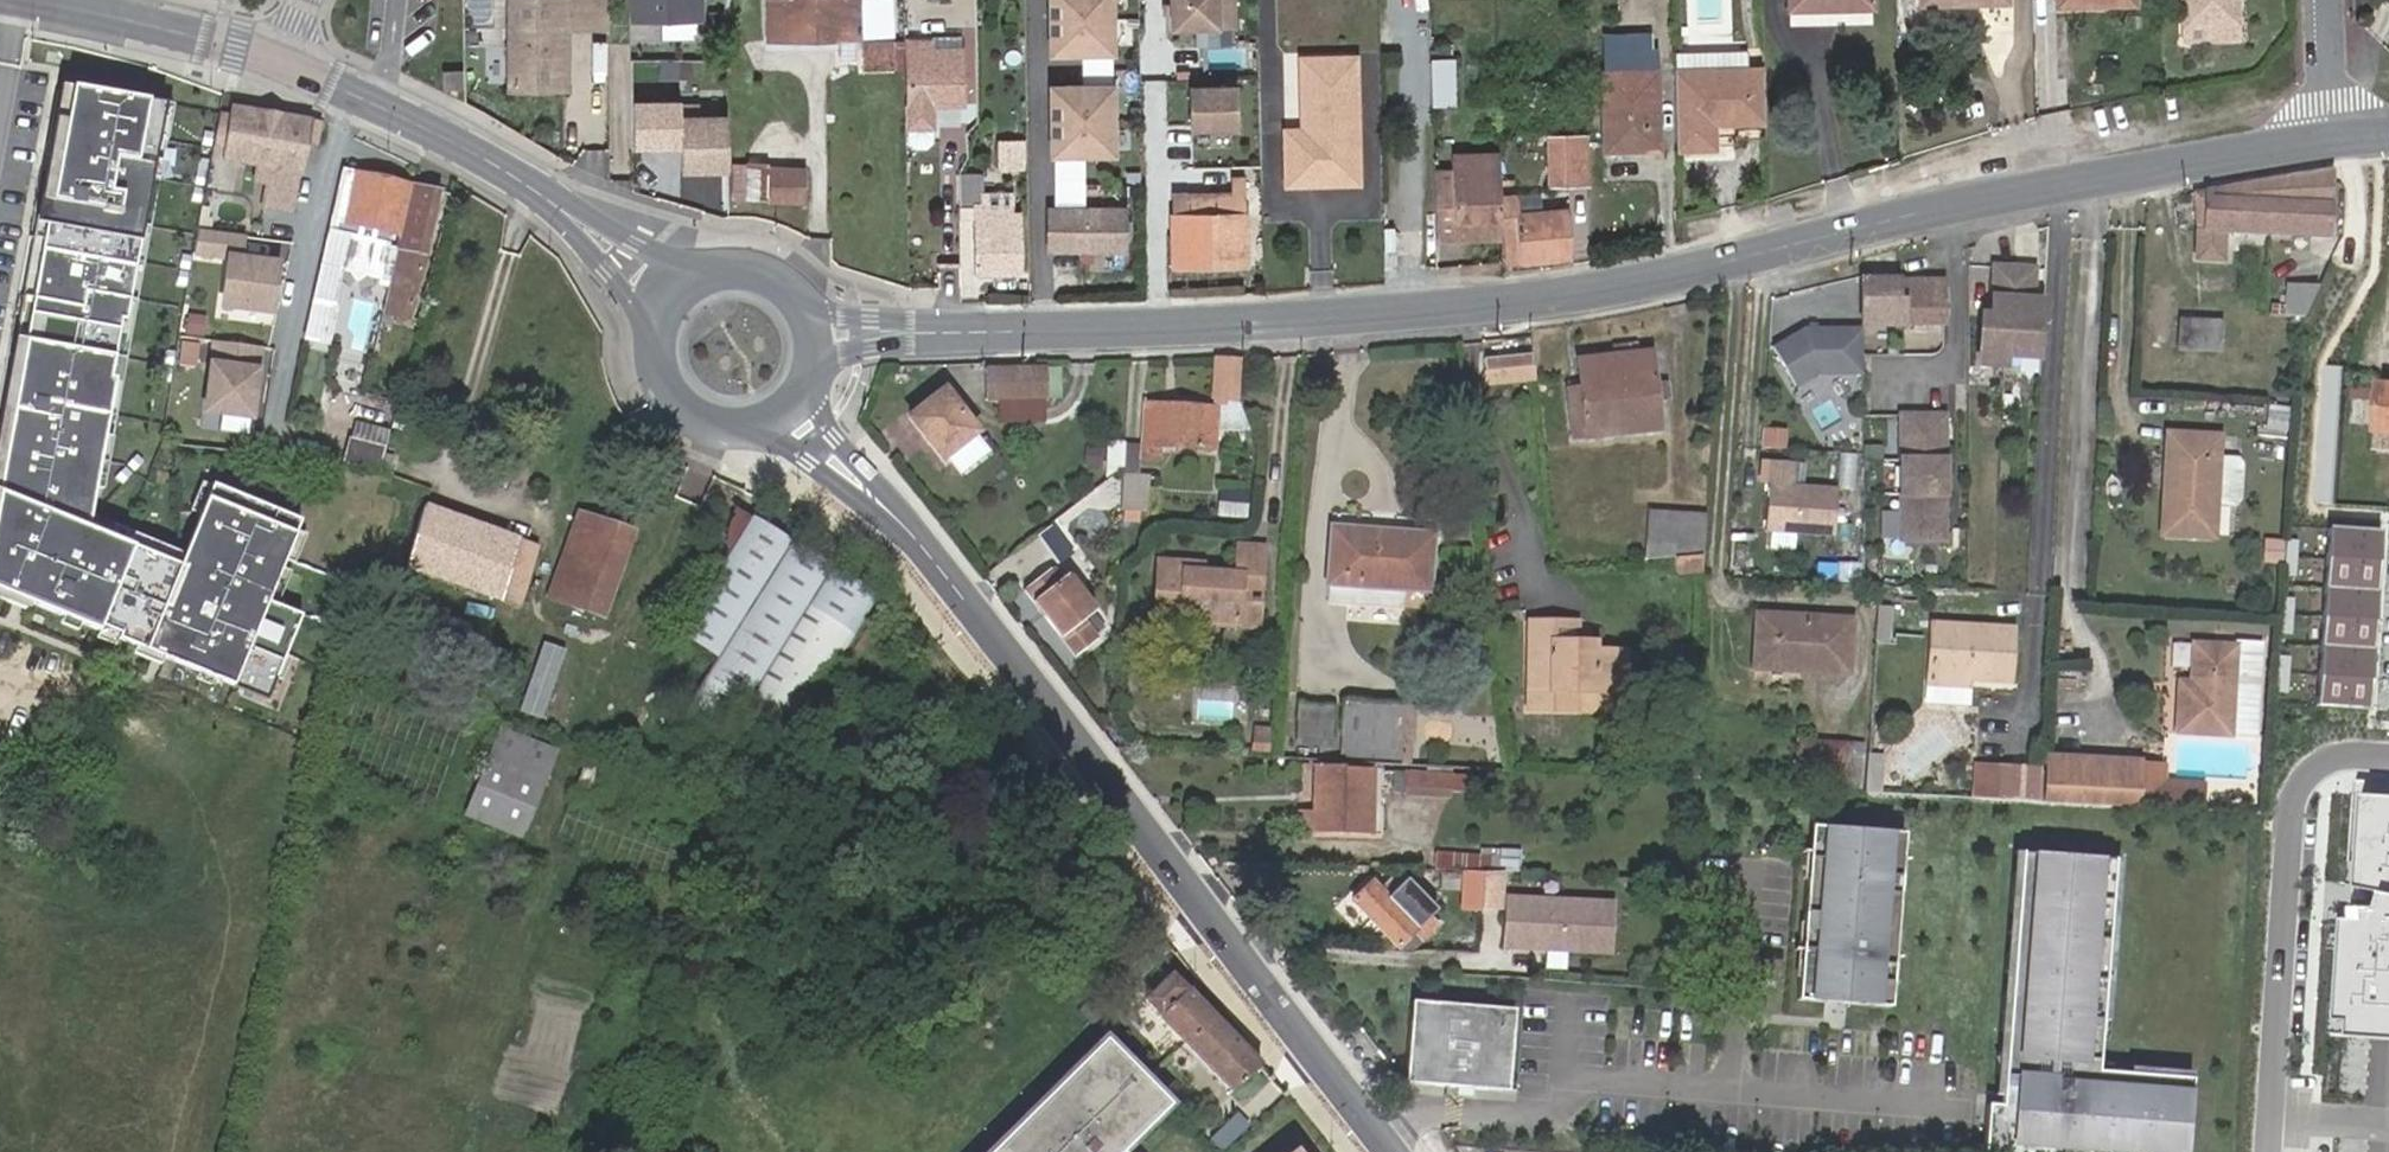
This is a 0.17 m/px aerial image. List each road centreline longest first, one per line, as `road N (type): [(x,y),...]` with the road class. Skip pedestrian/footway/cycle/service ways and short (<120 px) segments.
road 1 (tertiary): [(814,334),(1301,323),(1591,290),(1955,206),(2329,138)]
road 2 (tertiary): [(784,408),(917,541),(1392,1151)]
road 3 (residential): [(2388,756),(2335,758),(2316,768),(2292,807),(2271,1115)]
road 4 (tertiary): [(632,265),(507,171),(284,62)]
road 5 (tertiary): [(284,62),(26,0)]
road 6 (tertiary): [(669,294),(656,317),(654,369),(685,411),(735,427),(784,408)]
road 7 (tertiary): [(814,334),(789,286),(767,271),(714,266),(669,294)]
road 8 (residential): [(2325,0),(2329,138)]

